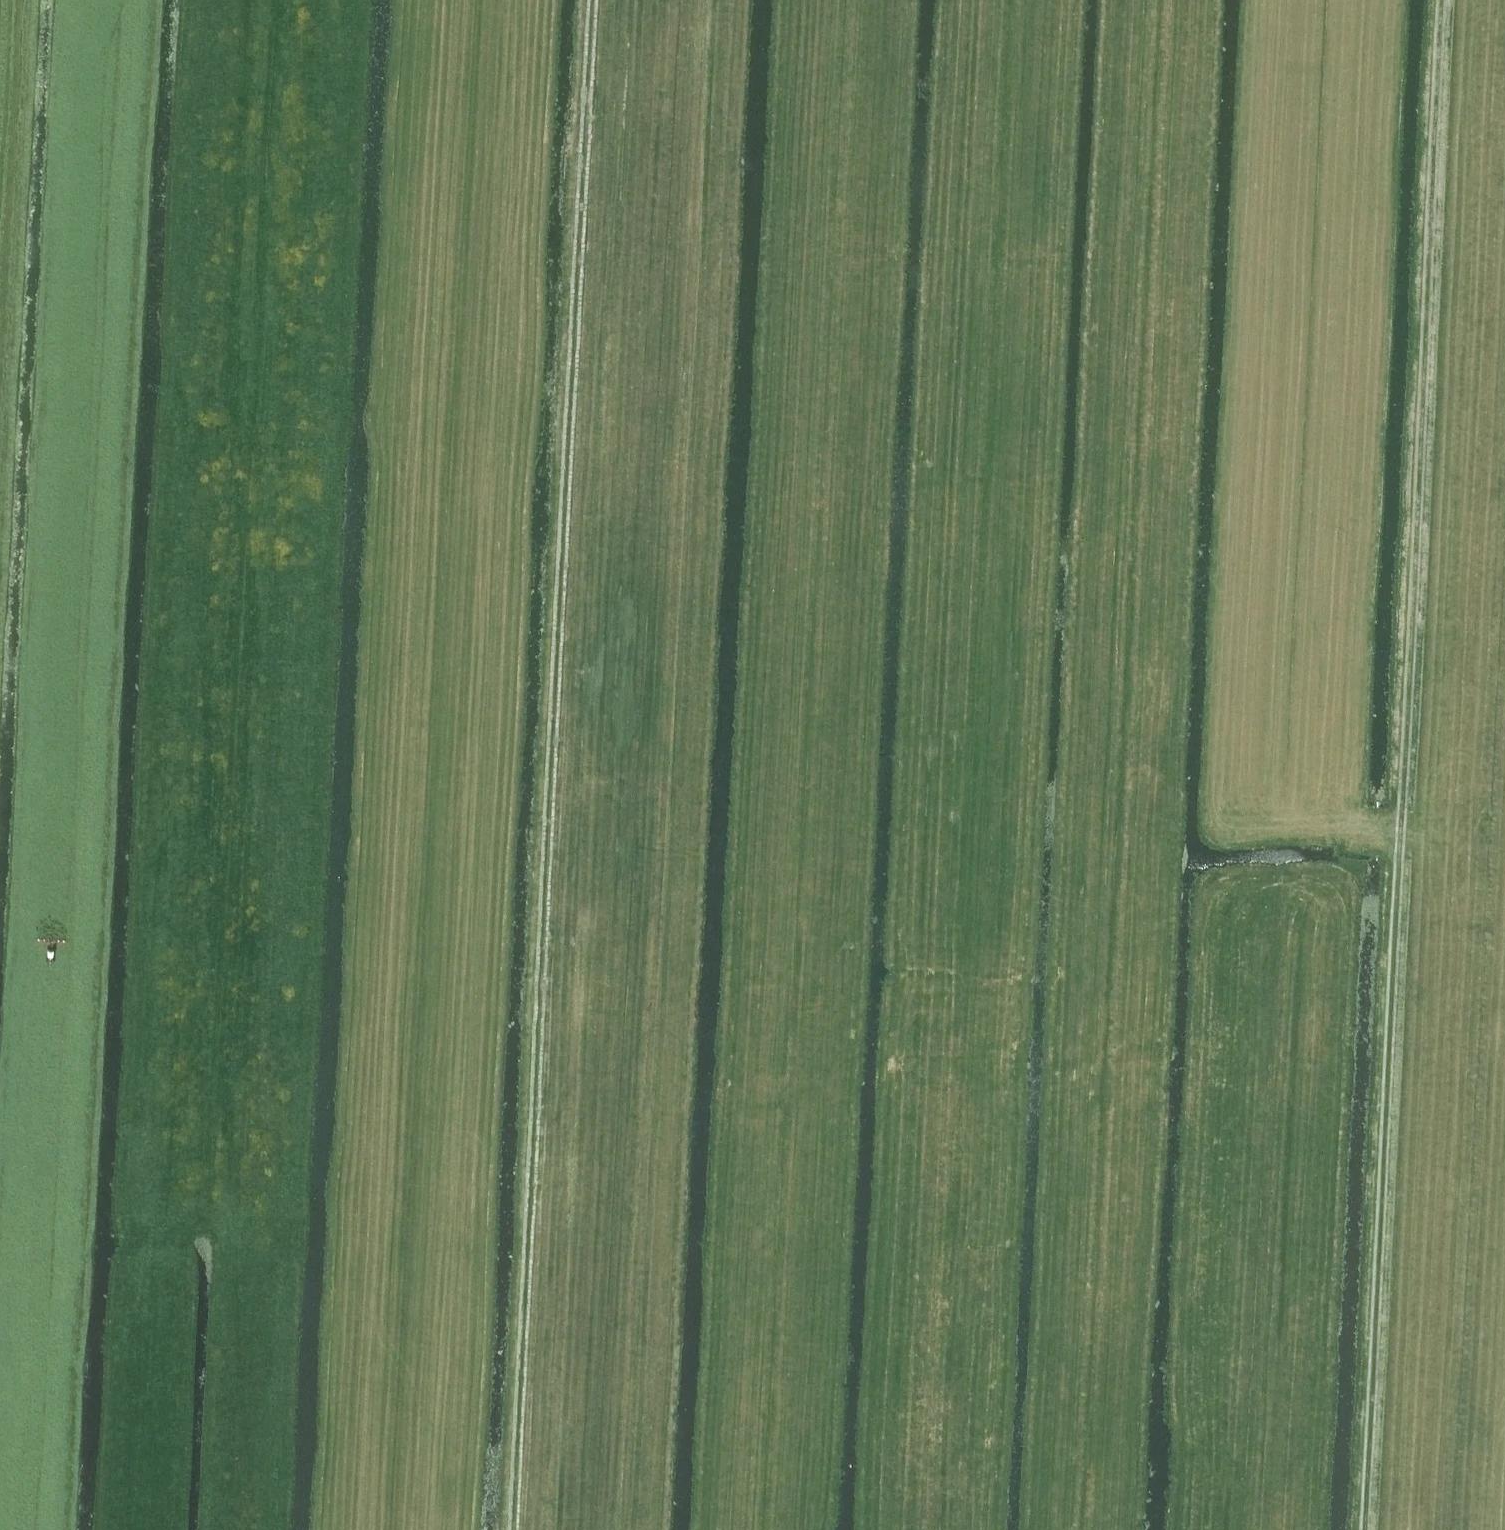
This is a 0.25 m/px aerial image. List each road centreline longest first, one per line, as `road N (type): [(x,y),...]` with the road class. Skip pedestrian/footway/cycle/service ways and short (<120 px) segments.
road 1 (track): [(513,1529),(597,0)]
road 2 (track): [(1369,1529),(1446,0)]
road 3 (track): [(1329,976),(1342,810),(1408,811)]

